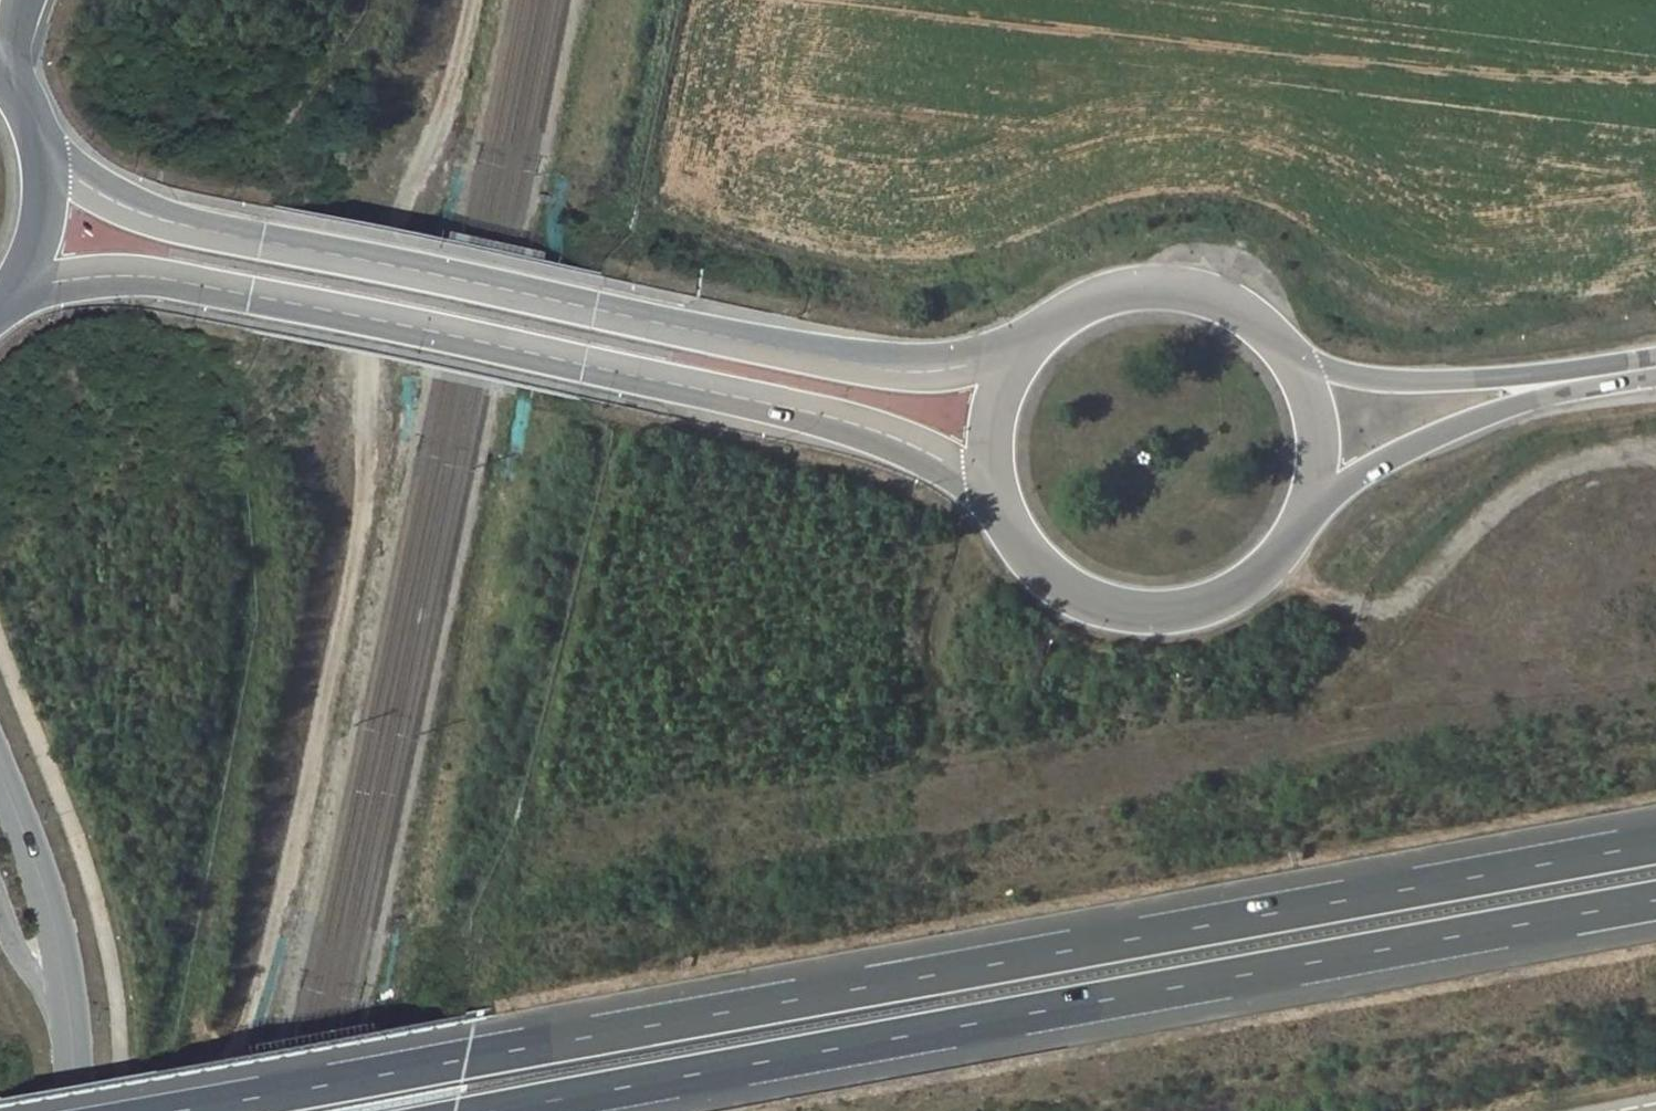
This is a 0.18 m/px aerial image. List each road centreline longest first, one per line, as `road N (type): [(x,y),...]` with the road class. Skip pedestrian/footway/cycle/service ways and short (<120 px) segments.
road 1 (motorway): [(1655,845),(176,1110)]
road 2 (motorway): [(501,1110),(1655,901)]
road 3 (track): [(469,0),(455,73),(408,189),(367,344),(357,526),(233,1110)]
road 4 (primary): [(1019,352),(893,369),(171,222),(94,190),(40,141)]
road 5 (primary): [(13,289),(141,276),(249,295),(817,414),(908,444),(994,491)]
road 6 (primary): [(994,491),(1016,541),(1053,581),(1102,608),(1156,617),(1211,607),(1259,581),(1297,540),(1319,490)]
road 7 (unclassified): [(69,1110),(60,951),(0,772)]
road 8 (primary): [(1301,366),(1271,328),(1231,300),(1184,285),(1135,284),(1088,297),(1019,352)]
road 9 (primary): [(1319,490),(1452,428),(1586,380)]
road 10 (primary): [(1586,380),(1439,382),(1301,366)]
road 11 (primary): [(13,289),(44,207),(40,141)]
road 12 (primary): [(1019,352),(996,401),(989,446),(994,491)]
road 13 (primary): [(1319,490),(1318,405),(1301,366)]

